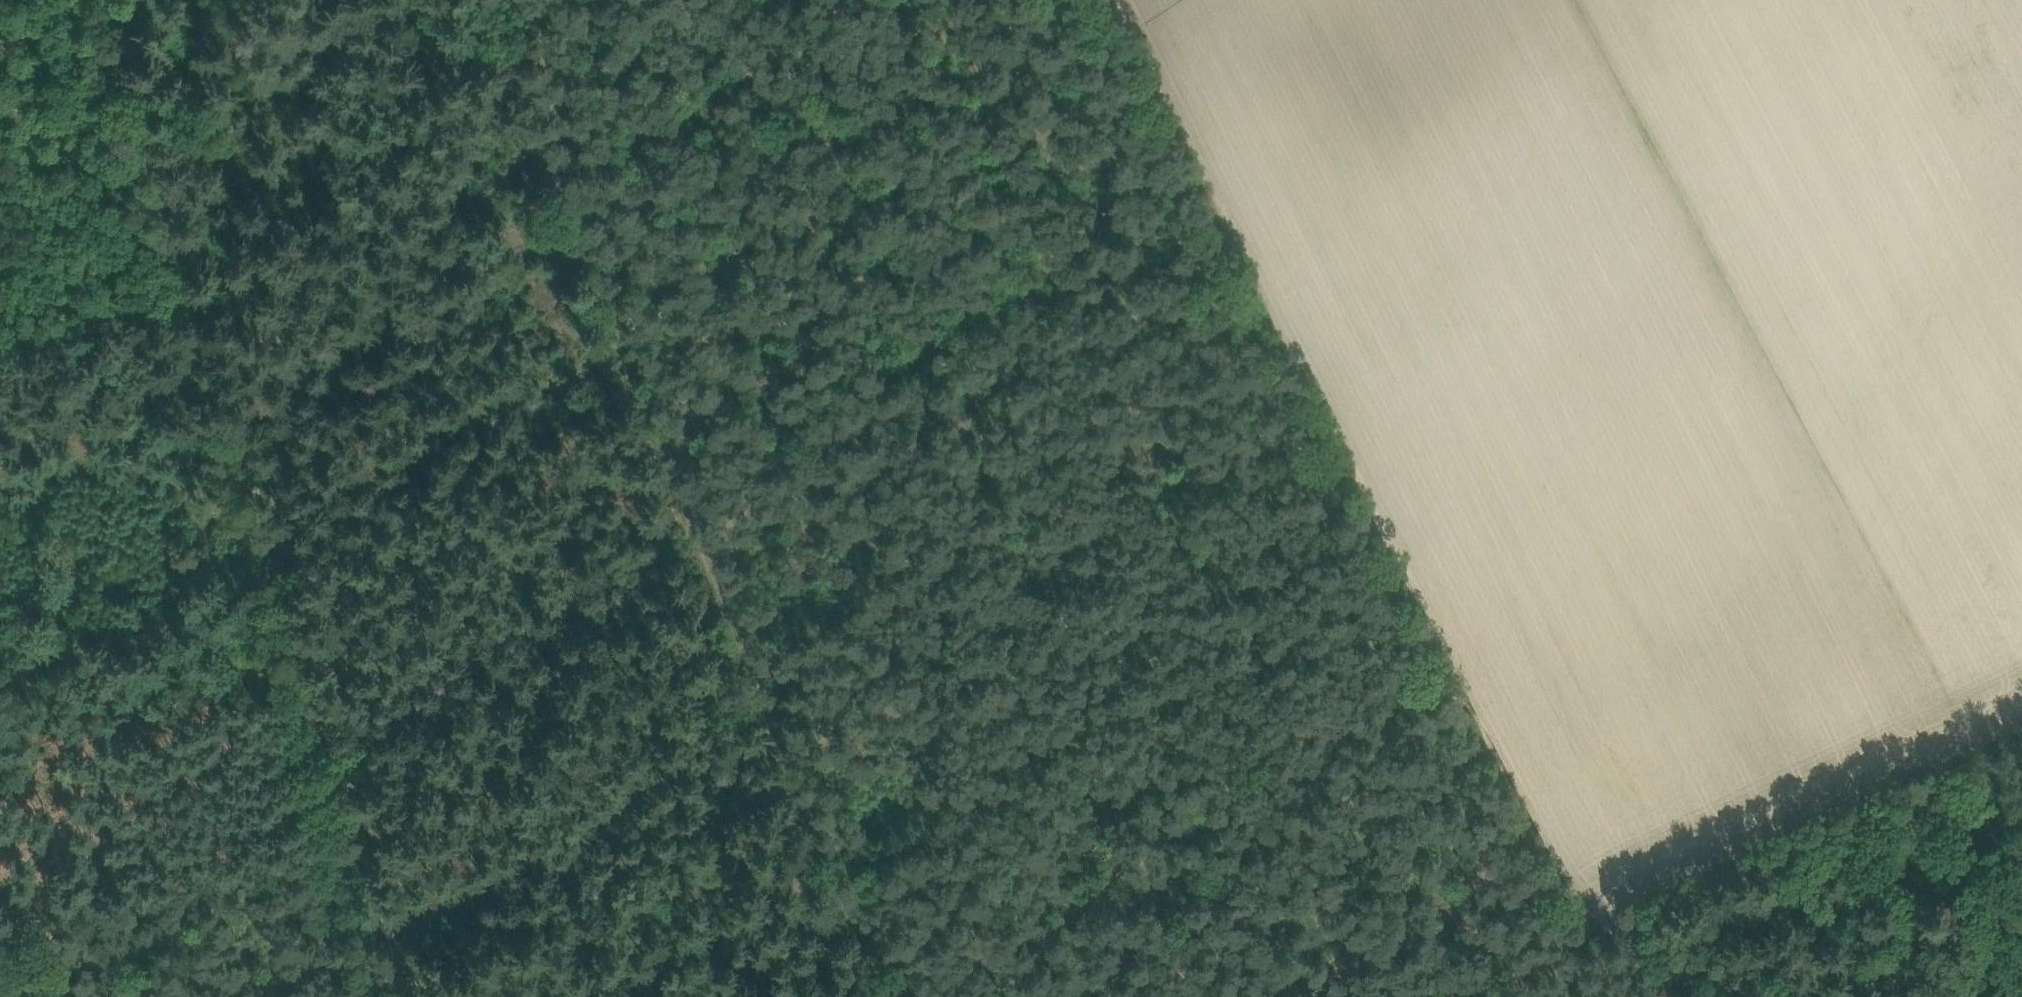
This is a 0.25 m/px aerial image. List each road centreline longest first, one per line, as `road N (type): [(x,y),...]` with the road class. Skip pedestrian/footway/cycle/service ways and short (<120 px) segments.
road 1 (track): [(486,0),(889,996)]
road 2 (track): [(115,0),(413,996)]
road 3 (track): [(1508,996),(1642,934),(1678,996)]

